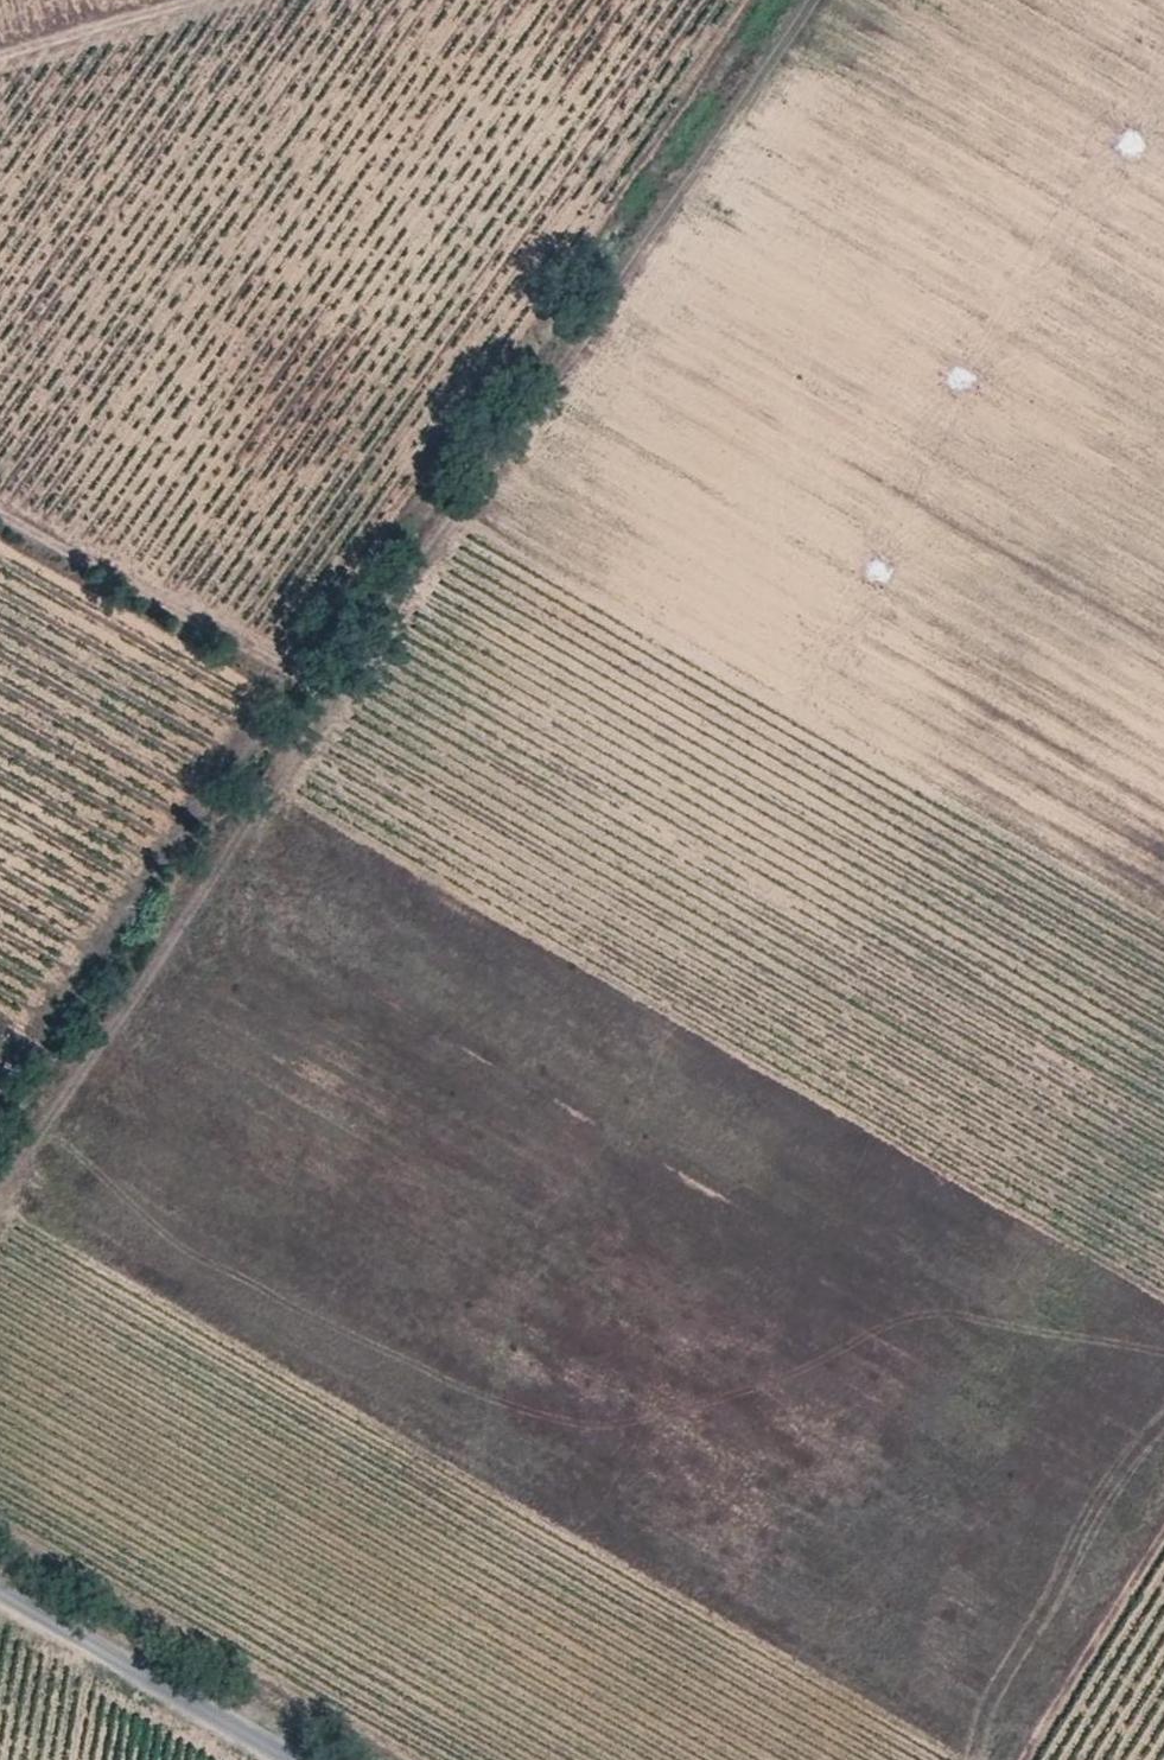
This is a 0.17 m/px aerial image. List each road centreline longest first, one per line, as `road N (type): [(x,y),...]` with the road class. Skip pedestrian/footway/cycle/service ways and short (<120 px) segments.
road 1 (unclassified): [(298,1759),(0,1576)]

